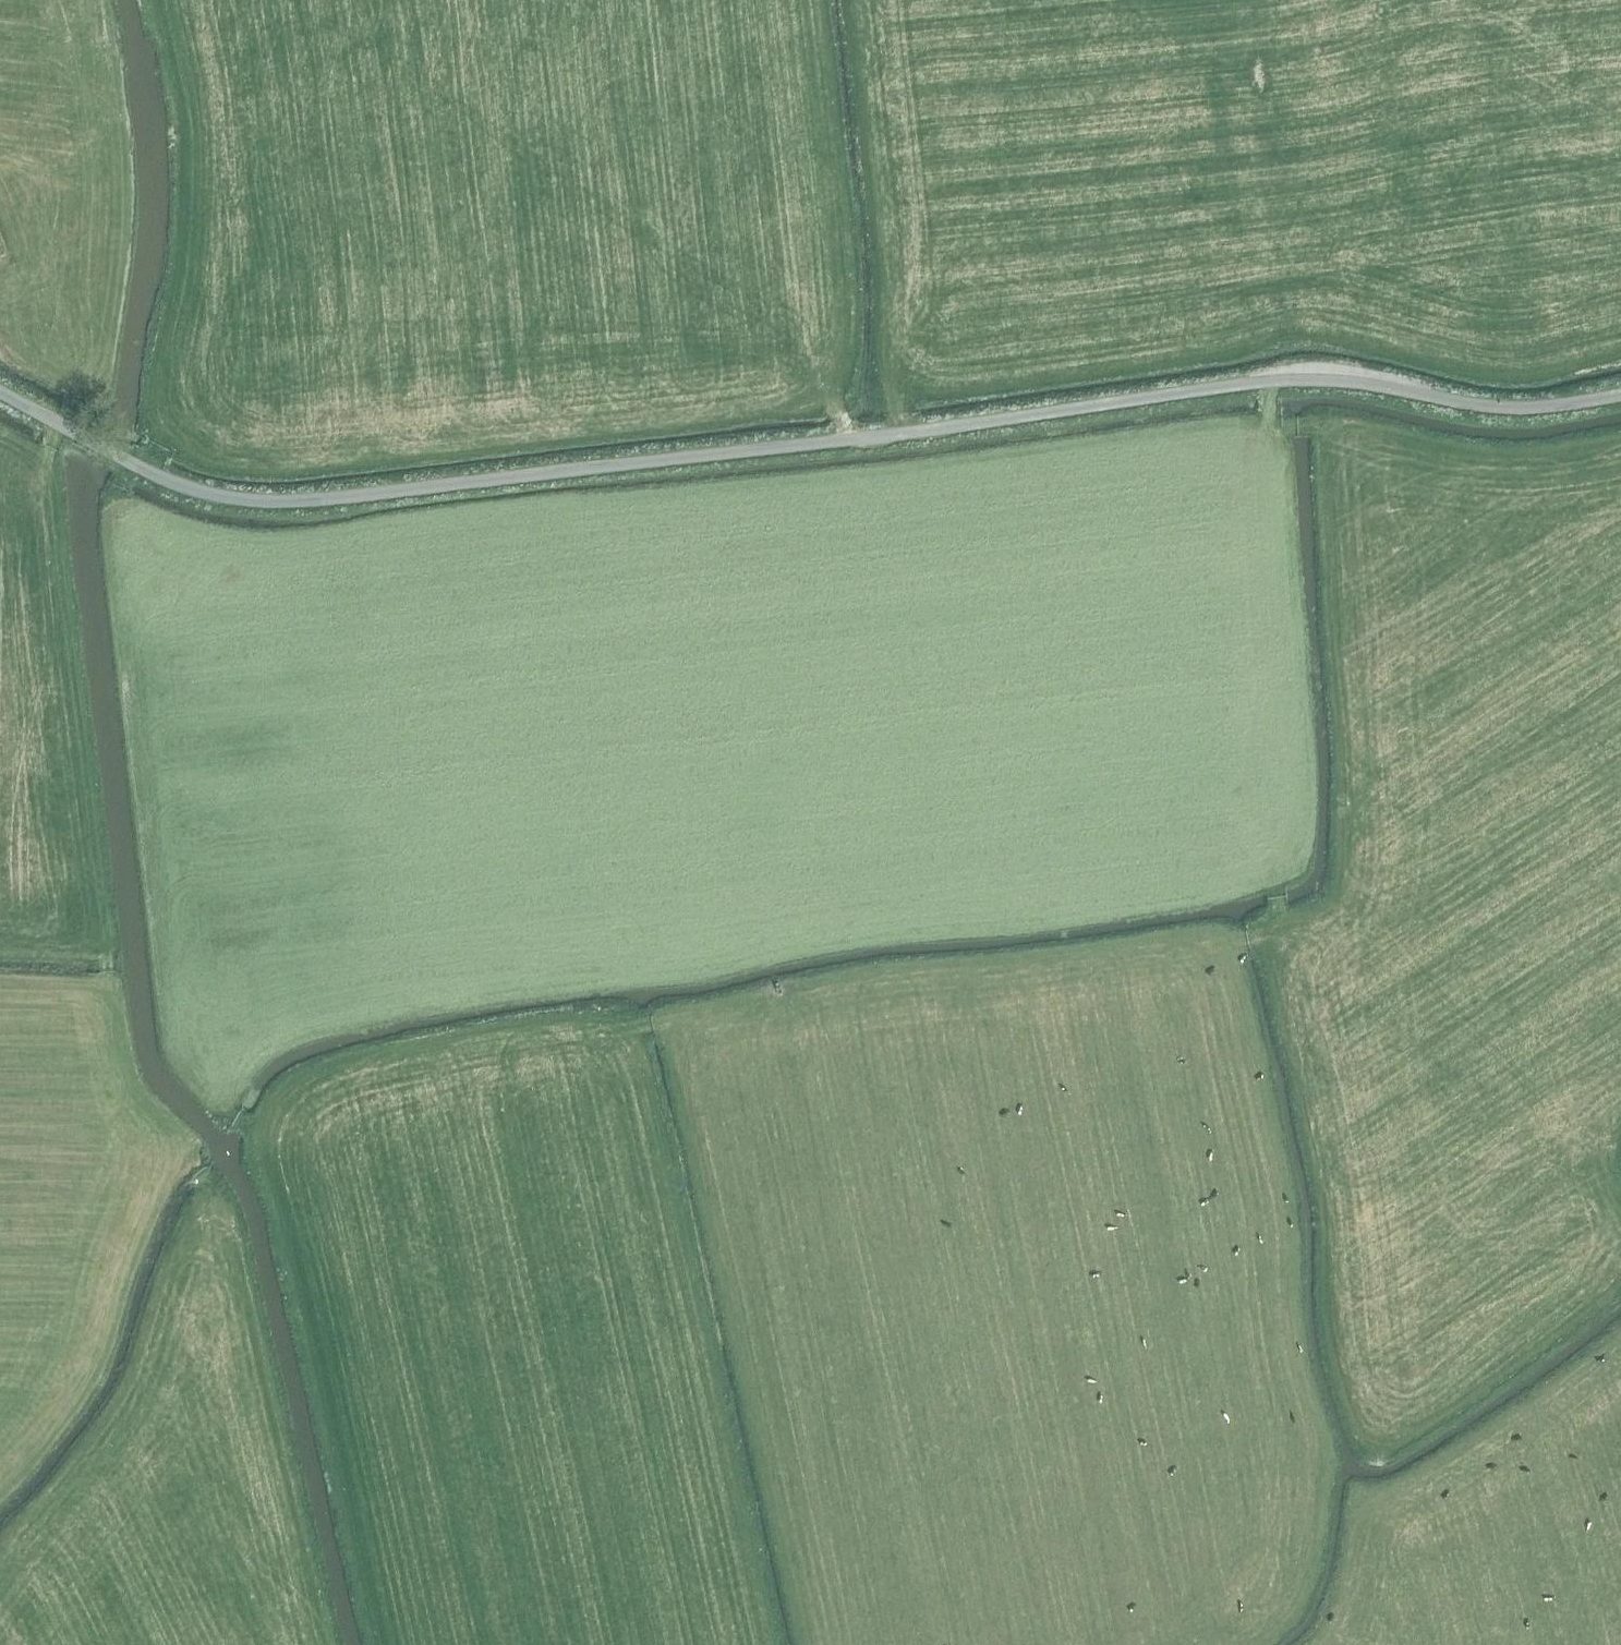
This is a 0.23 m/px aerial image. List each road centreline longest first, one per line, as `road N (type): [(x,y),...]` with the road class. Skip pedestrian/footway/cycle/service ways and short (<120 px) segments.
road 1 (unclassified): [(0,392),(150,477),(217,498),(282,503),(884,440),(1252,384),(1342,382),(1489,407),(1620,395)]

